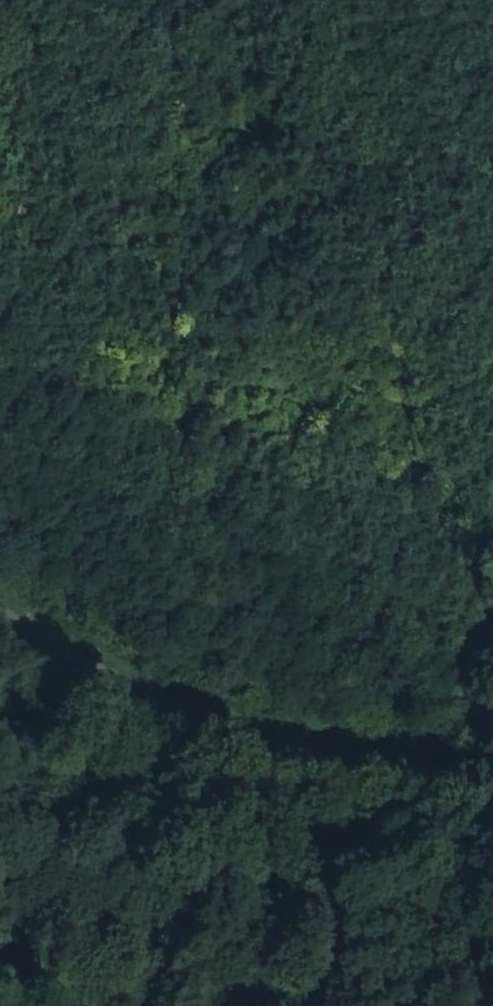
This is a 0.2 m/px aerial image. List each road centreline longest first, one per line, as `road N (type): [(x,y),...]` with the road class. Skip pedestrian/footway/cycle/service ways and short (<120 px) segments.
road 1 (tertiary): [(492,783),(405,776),(253,744),(70,666),(0,608)]

